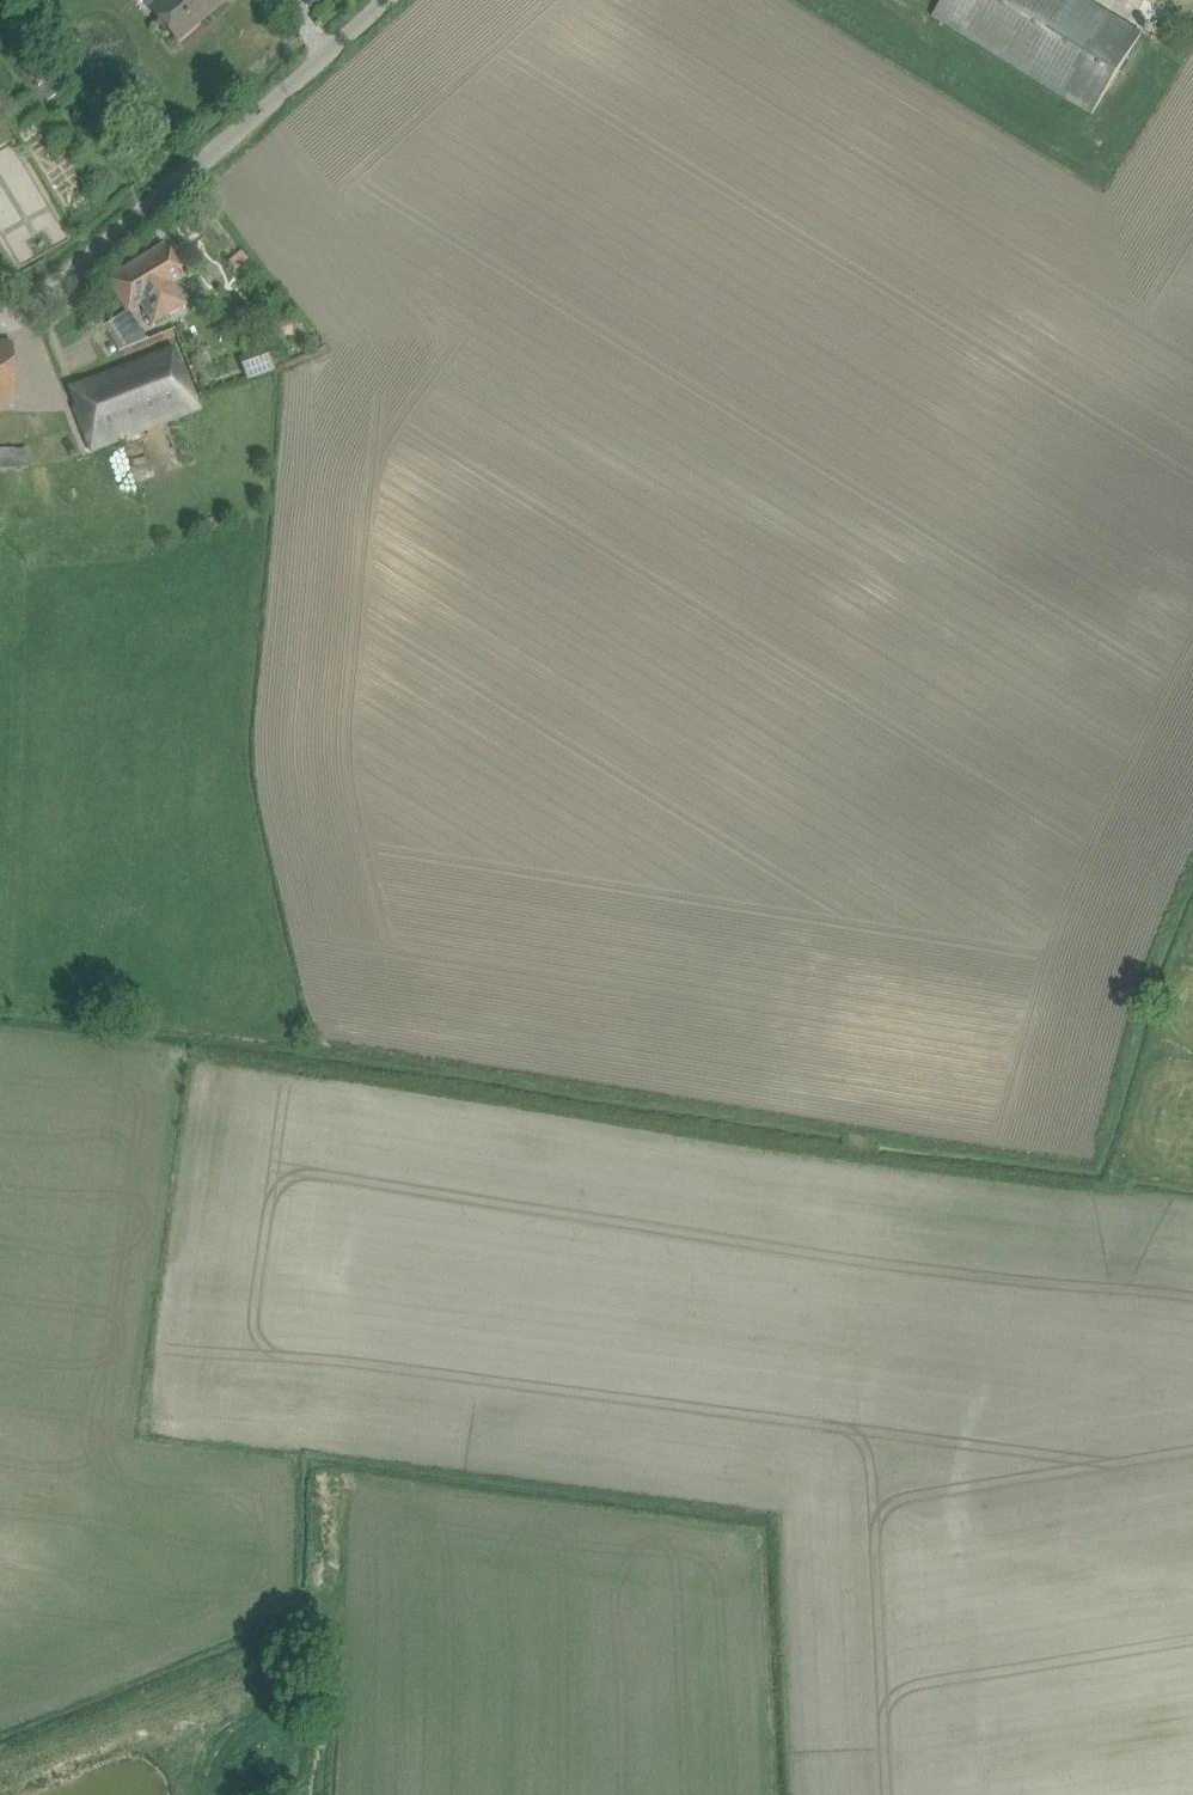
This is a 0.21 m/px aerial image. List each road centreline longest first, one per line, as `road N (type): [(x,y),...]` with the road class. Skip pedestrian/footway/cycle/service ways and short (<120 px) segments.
road 1 (unclassified): [(0,312),(21,314),(57,287),(384,0)]

